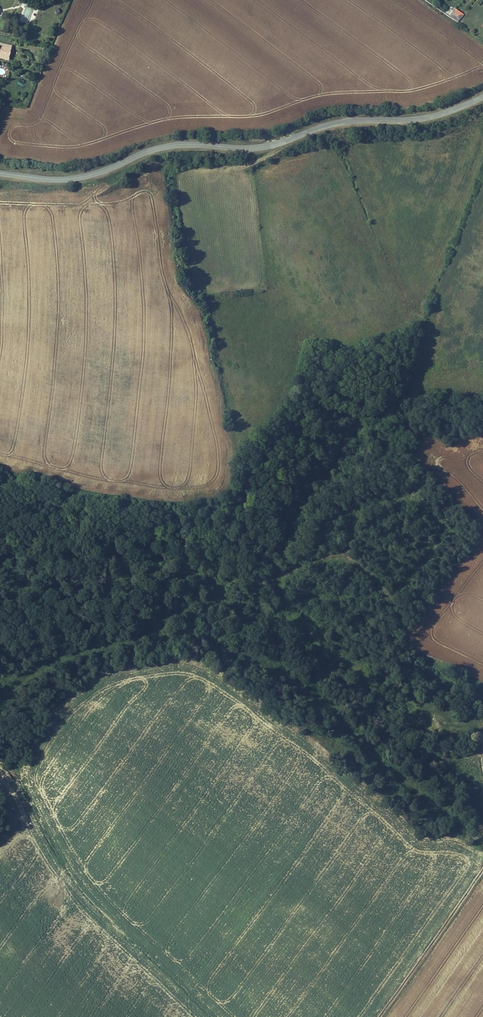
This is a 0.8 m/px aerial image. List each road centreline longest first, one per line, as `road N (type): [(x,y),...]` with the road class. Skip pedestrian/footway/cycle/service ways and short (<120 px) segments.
road 1 (unclassified): [(482,97),(436,115),(341,122),(265,147),(161,147),(74,178),(0,173)]
road 2 (track): [(378,1016),(482,871)]

